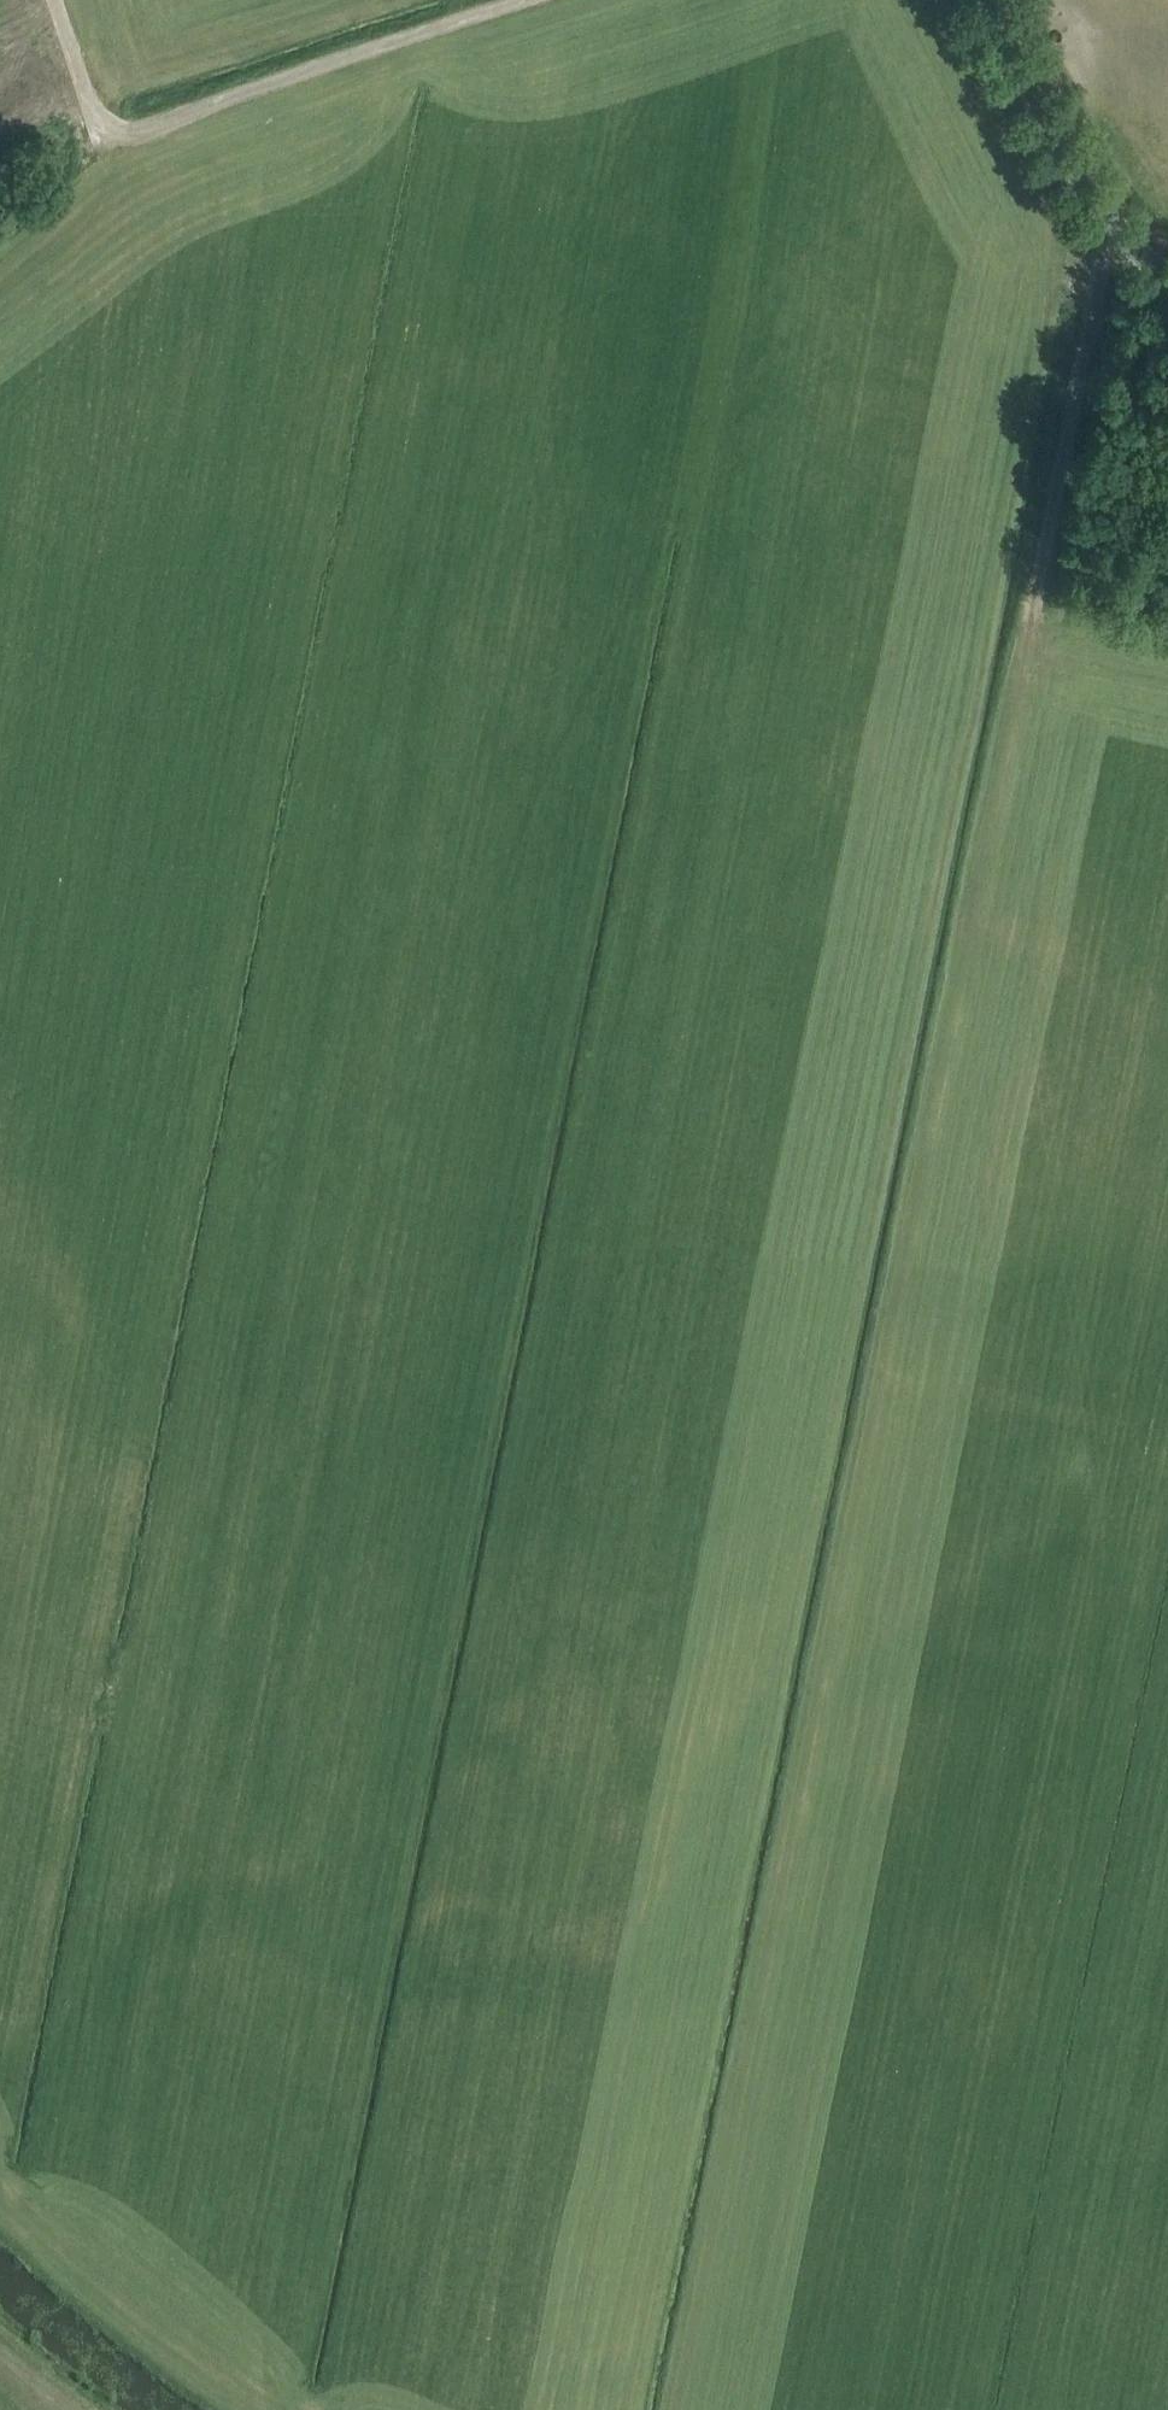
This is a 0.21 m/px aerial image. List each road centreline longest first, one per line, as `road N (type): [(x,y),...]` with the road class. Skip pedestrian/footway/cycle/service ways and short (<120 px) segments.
road 1 (track): [(522,0),(131,130),(102,119),(56,0)]
road 2 (unclassified): [(1167,276),(1139,255),(1058,151),(990,0)]

